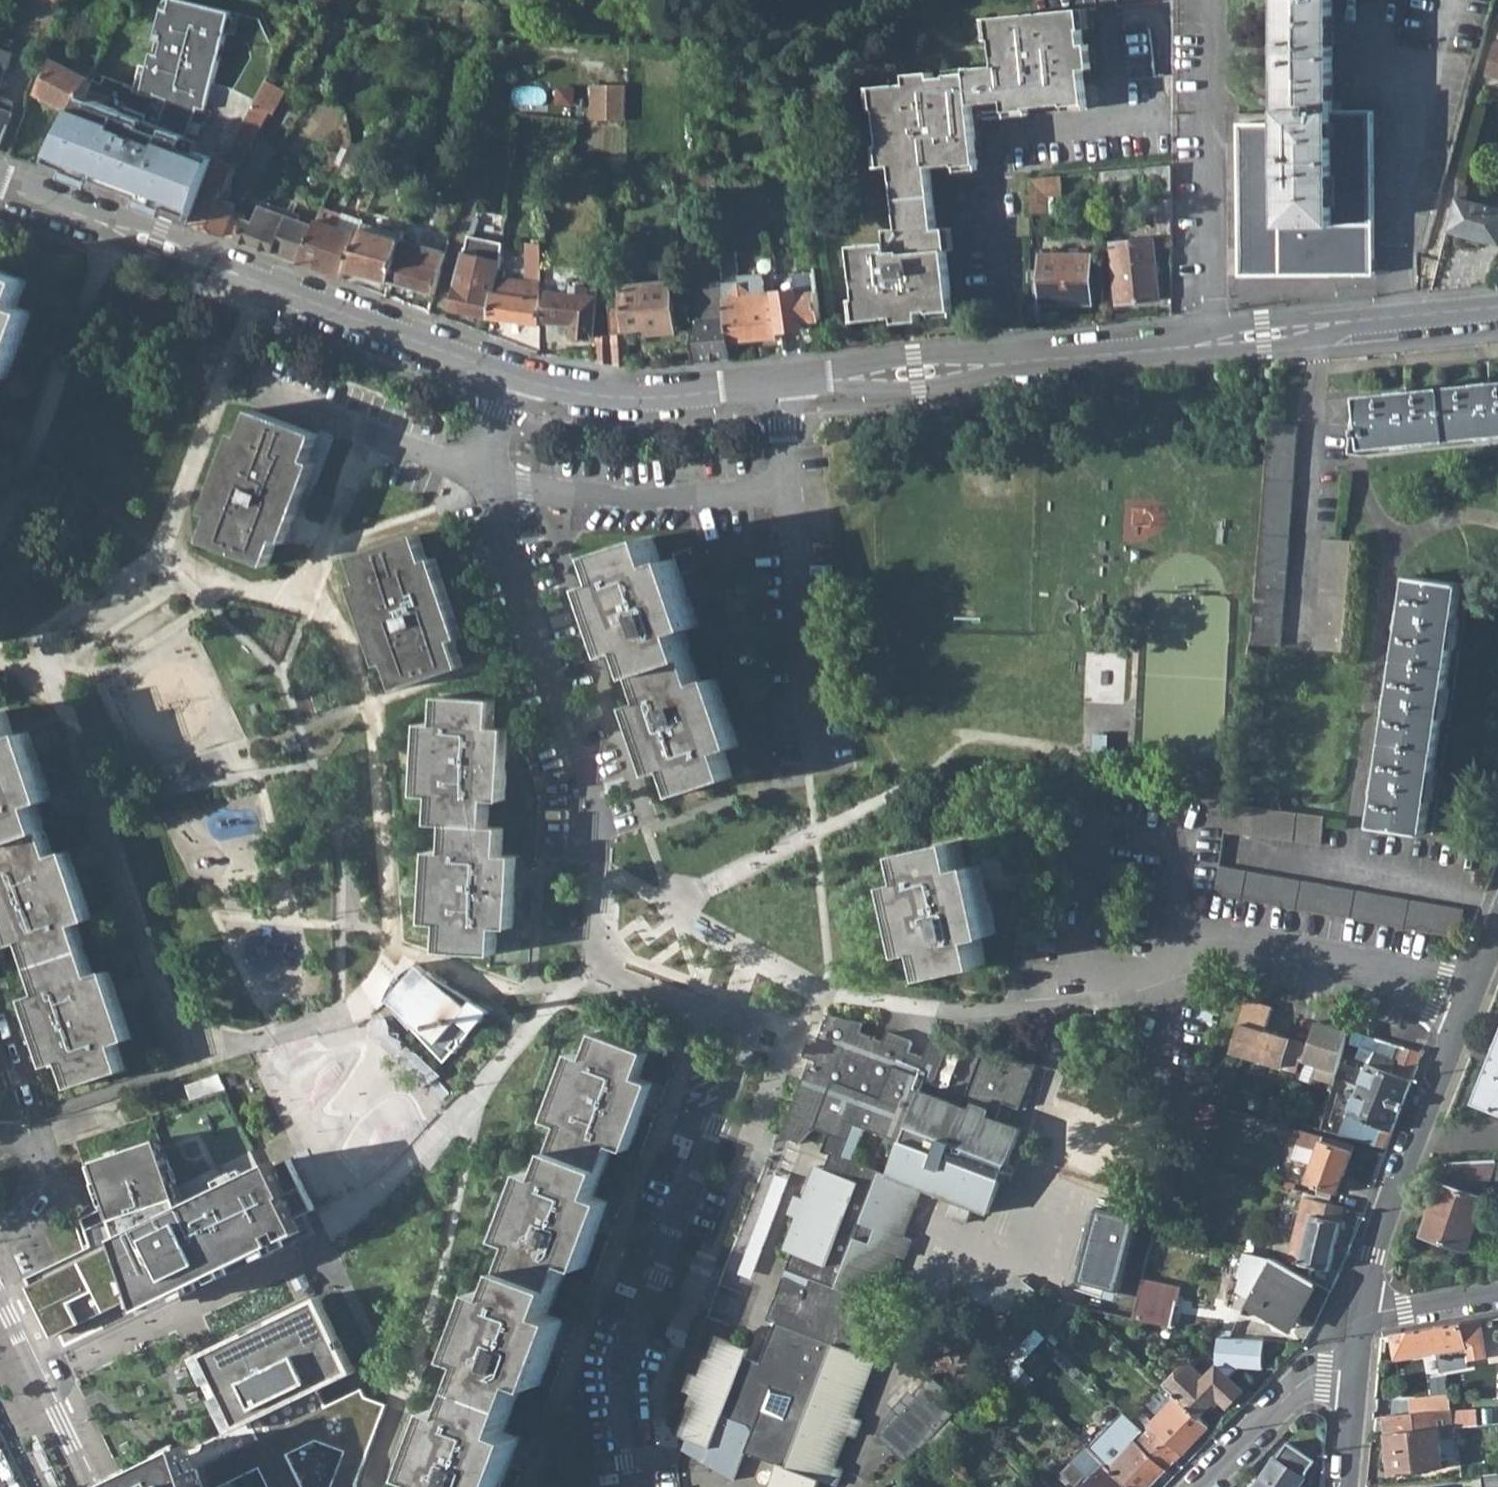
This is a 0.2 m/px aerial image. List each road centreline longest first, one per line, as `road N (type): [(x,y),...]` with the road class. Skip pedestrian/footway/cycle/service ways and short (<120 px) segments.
road 1 (residential): [(0,185),(513,376)]
road 2 (residential): [(601,853),(592,787),(491,498),(488,469)]
road 3 (residential): [(639,1486),(623,1369),(726,1105)]
road 4 (residential): [(1160,970),(1099,970),(1076,956),(1093,829),(1178,841),(1173,927)]
road 5 (residential): [(726,1105),(746,1039),(728,1014),(602,966),(601,853)]
road 6 (residential): [(1216,0),(1209,342)]
road 7 (residential): [(1454,0),(1403,199),(1402,320)]
road 8 (residential): [(488,469),(525,489),(634,498),(788,490)]
road 9 (residential): [(1462,1022),(1376,1253),(1366,1310)]
road 10 (residential): [(1302,622),(1323,331)]
road 11 (residential): [(816,765),(788,490)]
road 12 (residential): [(513,376),(661,394),(779,386)]
road 13 (residential): [(779,386),(919,387),(982,378),(1019,361)]
road 14 (residential): [(1019,361),(916,359),(779,386)]
road 15 (residential): [(262,392),(488,469)]
road 16 (primary): [(98,1486),(0,1299)]
road 17 (residential): [(1380,966),(1173,927)]
road 18 (residential): [(1207,1486),(1312,1379),(1358,1371)]
road 19 (residential): [(1019,361),(1209,342)]
road 20 (residential): [(1366,1310),(1497,1293)]

